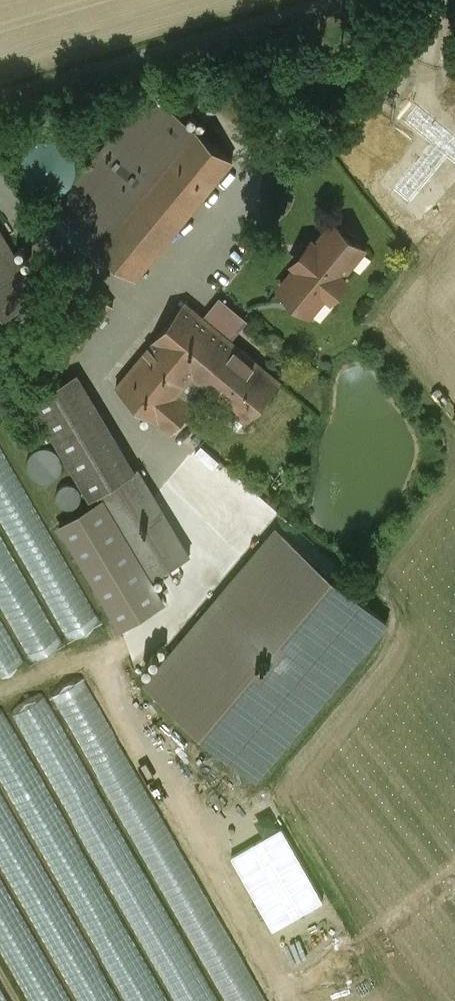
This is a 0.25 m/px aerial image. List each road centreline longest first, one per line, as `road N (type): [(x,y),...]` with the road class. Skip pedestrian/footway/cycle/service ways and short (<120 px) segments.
road 1 (unclassified): [(0,99),(318,0)]

